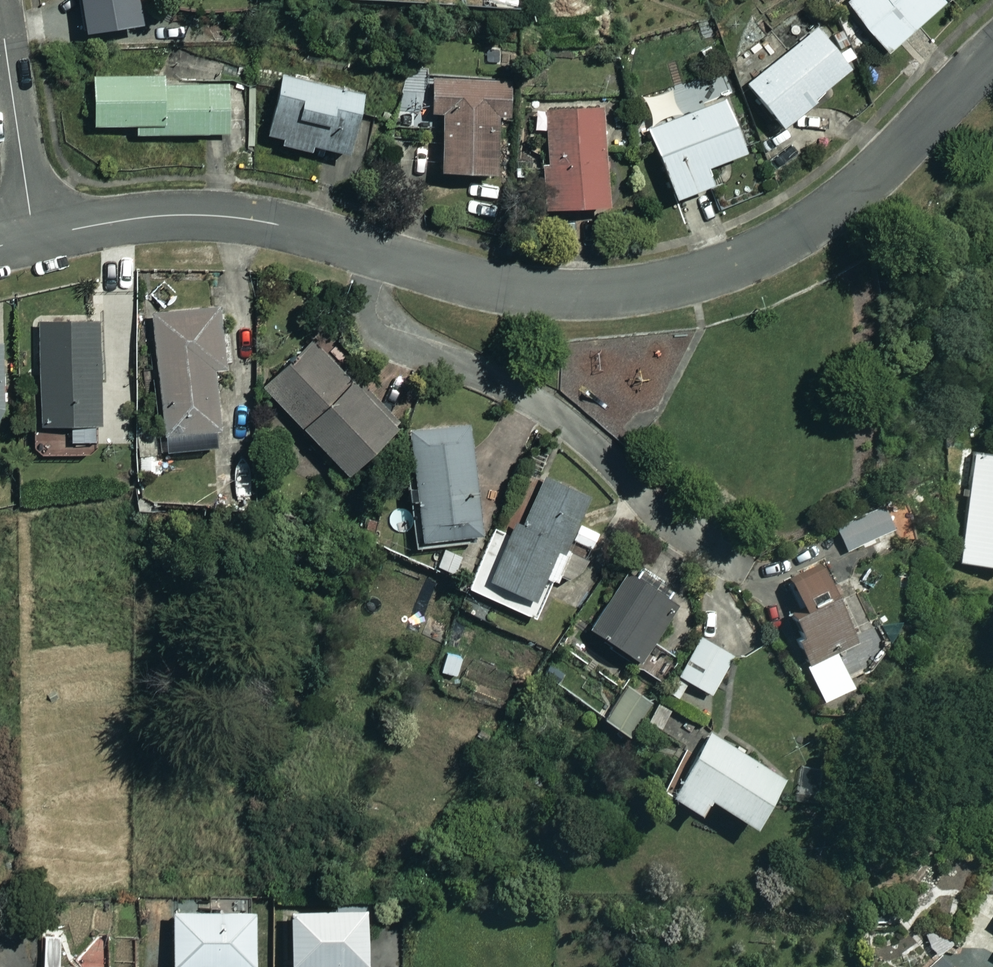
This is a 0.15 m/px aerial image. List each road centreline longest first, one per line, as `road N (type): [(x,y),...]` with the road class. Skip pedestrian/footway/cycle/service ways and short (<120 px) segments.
road 1 (residential): [(992,51),(865,182),(809,227),(694,279),(566,295),(506,289),(303,230),(214,216),(118,221),(34,238)]
road 2 (residential): [(0,9),(34,238)]

